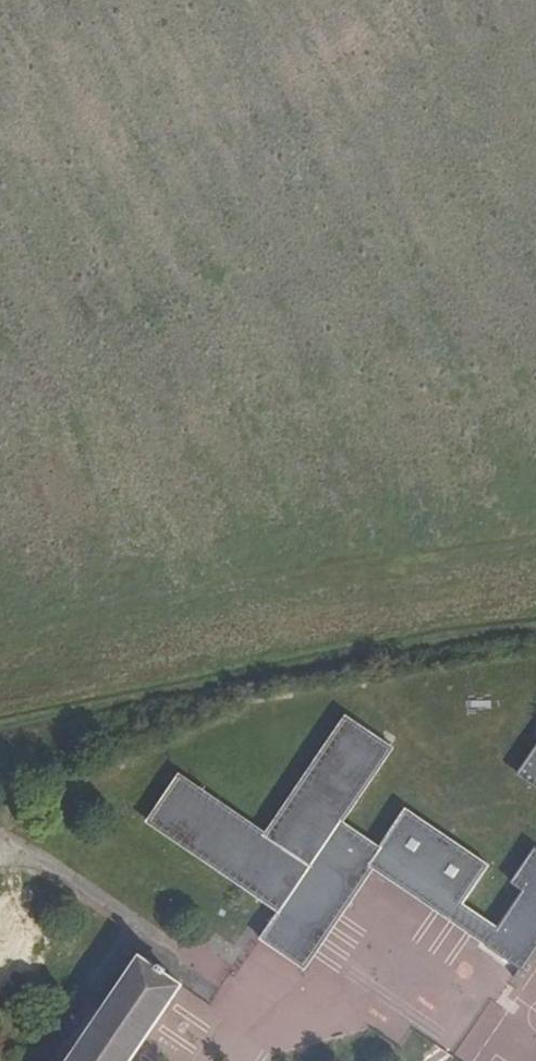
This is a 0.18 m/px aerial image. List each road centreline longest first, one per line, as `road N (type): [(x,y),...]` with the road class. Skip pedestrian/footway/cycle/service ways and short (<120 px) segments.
road 1 (residential): [(0,859),(37,860),(182,953),(204,961),(213,950),(285,998)]

